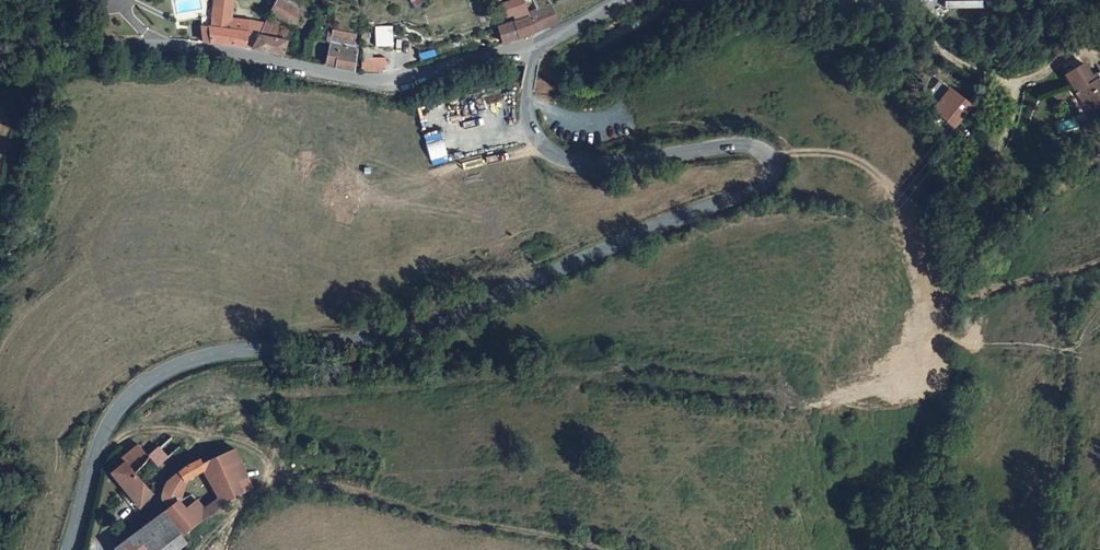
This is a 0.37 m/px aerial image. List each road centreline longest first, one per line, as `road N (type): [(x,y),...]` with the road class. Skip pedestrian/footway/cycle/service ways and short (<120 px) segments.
road 1 (tertiary): [(71,549),(110,422),(140,385),(184,363),(233,351),(372,334),(767,183),(770,163),(757,150),(583,163),(550,151),(525,97),(533,61)]
road 2 (unclassified): [(0,41),(213,48),(382,78),(541,48)]
road 3 (track): [(270,478),(347,487),(602,549)]
road 4 (track): [(96,459),(140,430),(256,449),(270,478),(201,549)]
road 5 (track): [(910,0),(933,42),(989,77),(1015,83),(1074,52)]

